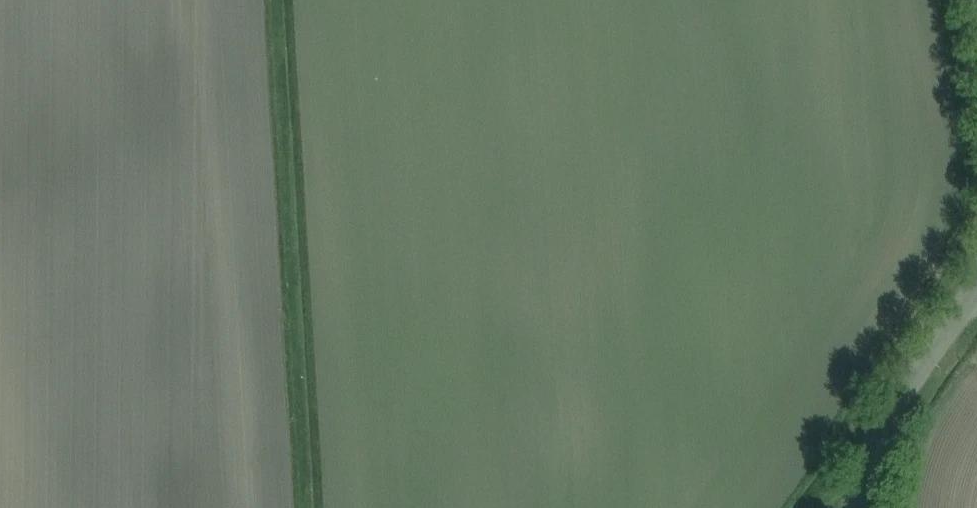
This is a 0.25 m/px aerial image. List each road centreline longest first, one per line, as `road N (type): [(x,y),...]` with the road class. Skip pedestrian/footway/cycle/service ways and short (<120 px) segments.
road 1 (tertiary): [(856,507),(882,425),(976,283)]

